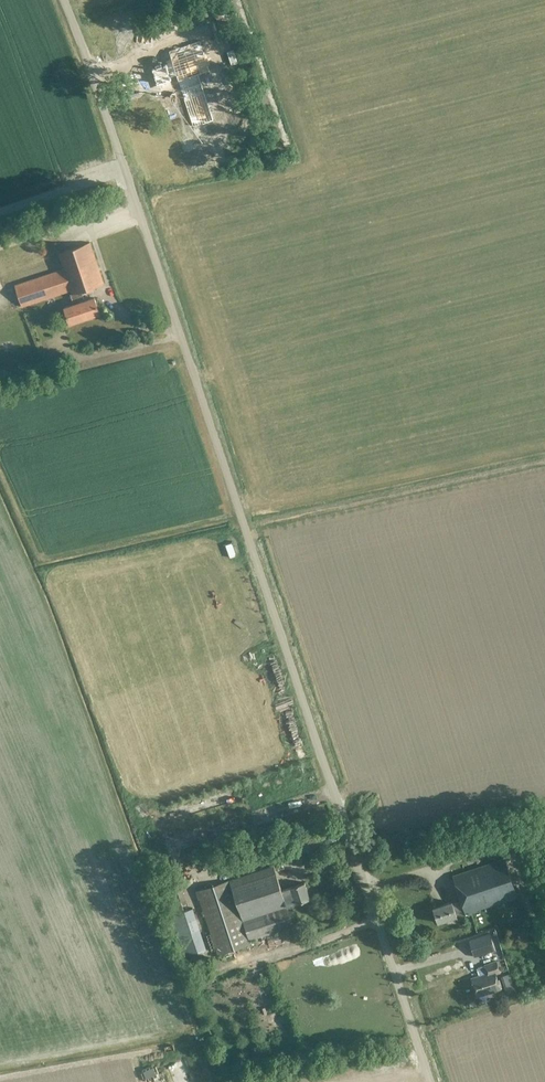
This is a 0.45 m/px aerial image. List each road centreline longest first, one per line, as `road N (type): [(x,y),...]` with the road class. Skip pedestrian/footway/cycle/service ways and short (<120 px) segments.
road 1 (unclassified): [(429,1081),(63,0)]

